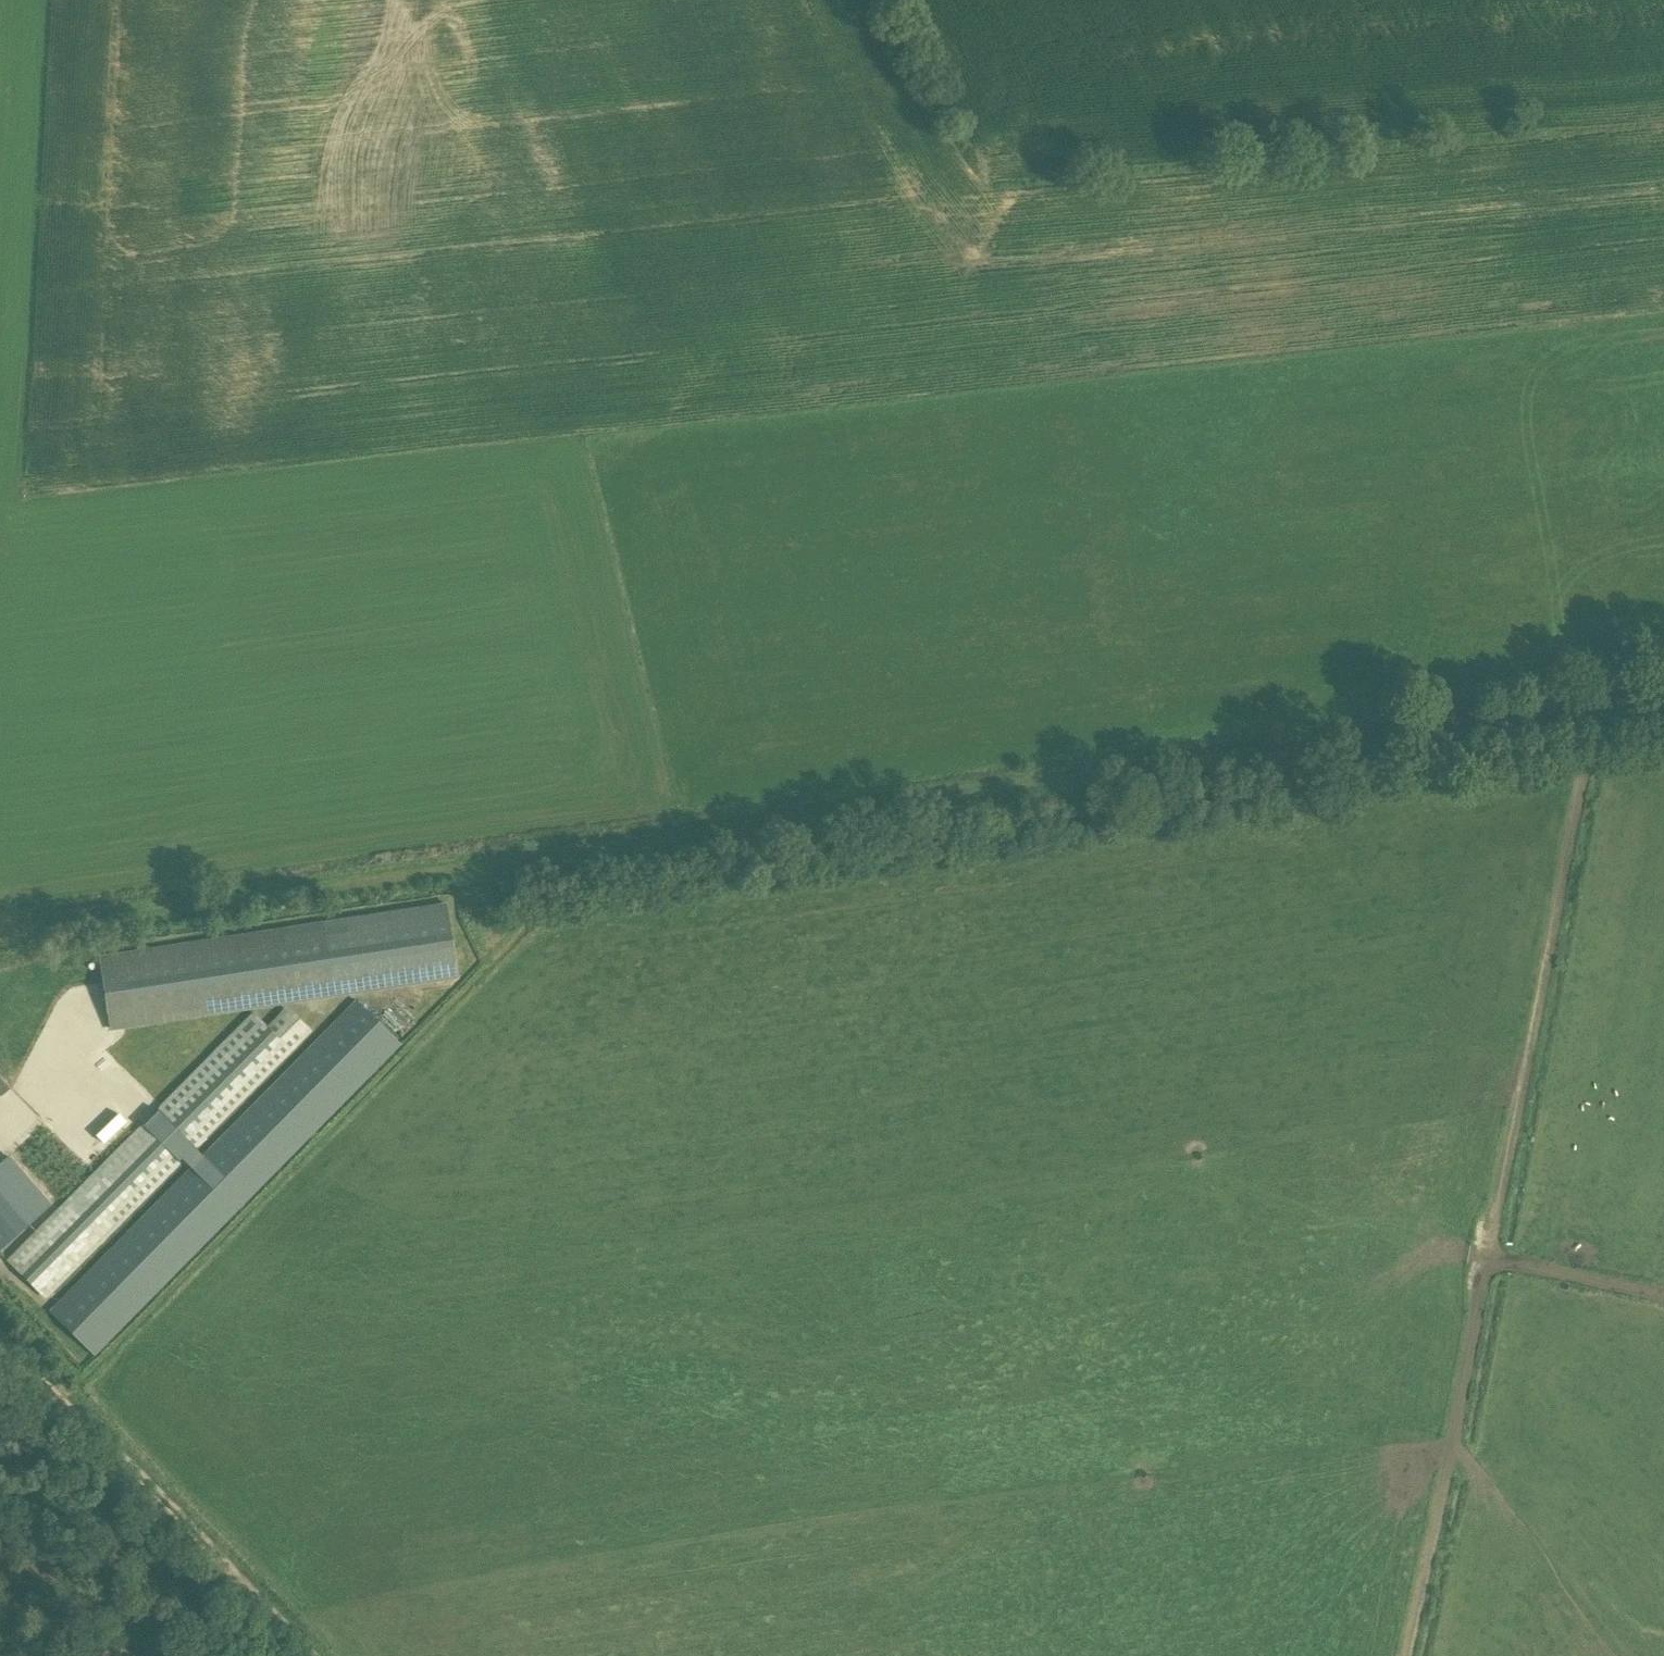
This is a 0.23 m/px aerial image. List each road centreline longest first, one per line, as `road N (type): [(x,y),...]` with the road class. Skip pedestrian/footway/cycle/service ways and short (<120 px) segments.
road 1 (track): [(1663,689),(0,929)]
road 2 (track): [(0,1303),(322,1655)]

